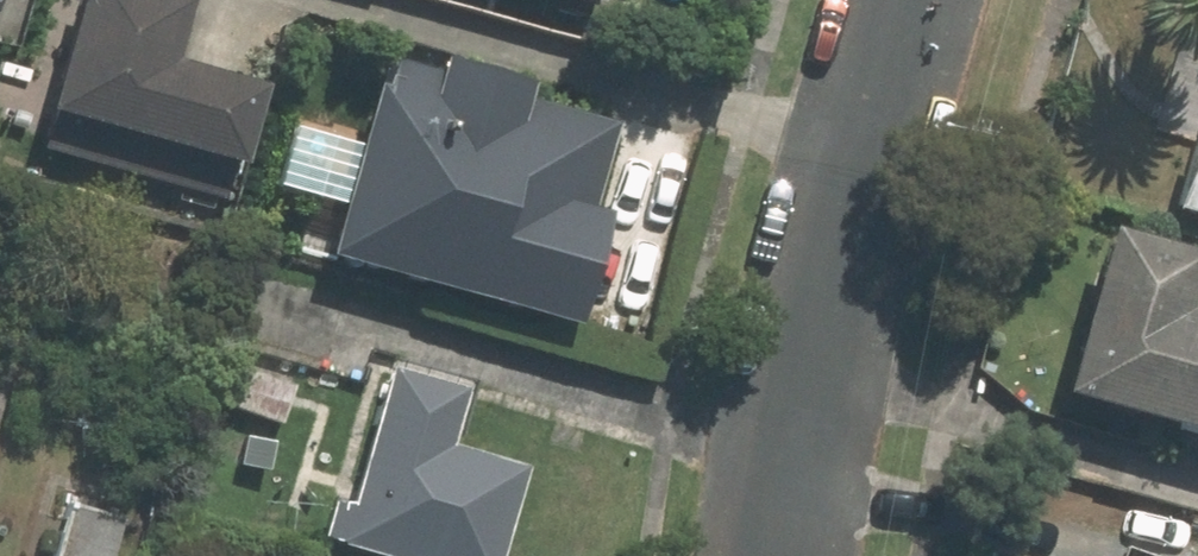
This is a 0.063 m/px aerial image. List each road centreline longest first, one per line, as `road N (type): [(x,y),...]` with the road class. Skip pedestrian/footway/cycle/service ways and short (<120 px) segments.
road 1 (residential): [(914,0),(839,248),(781,555)]

